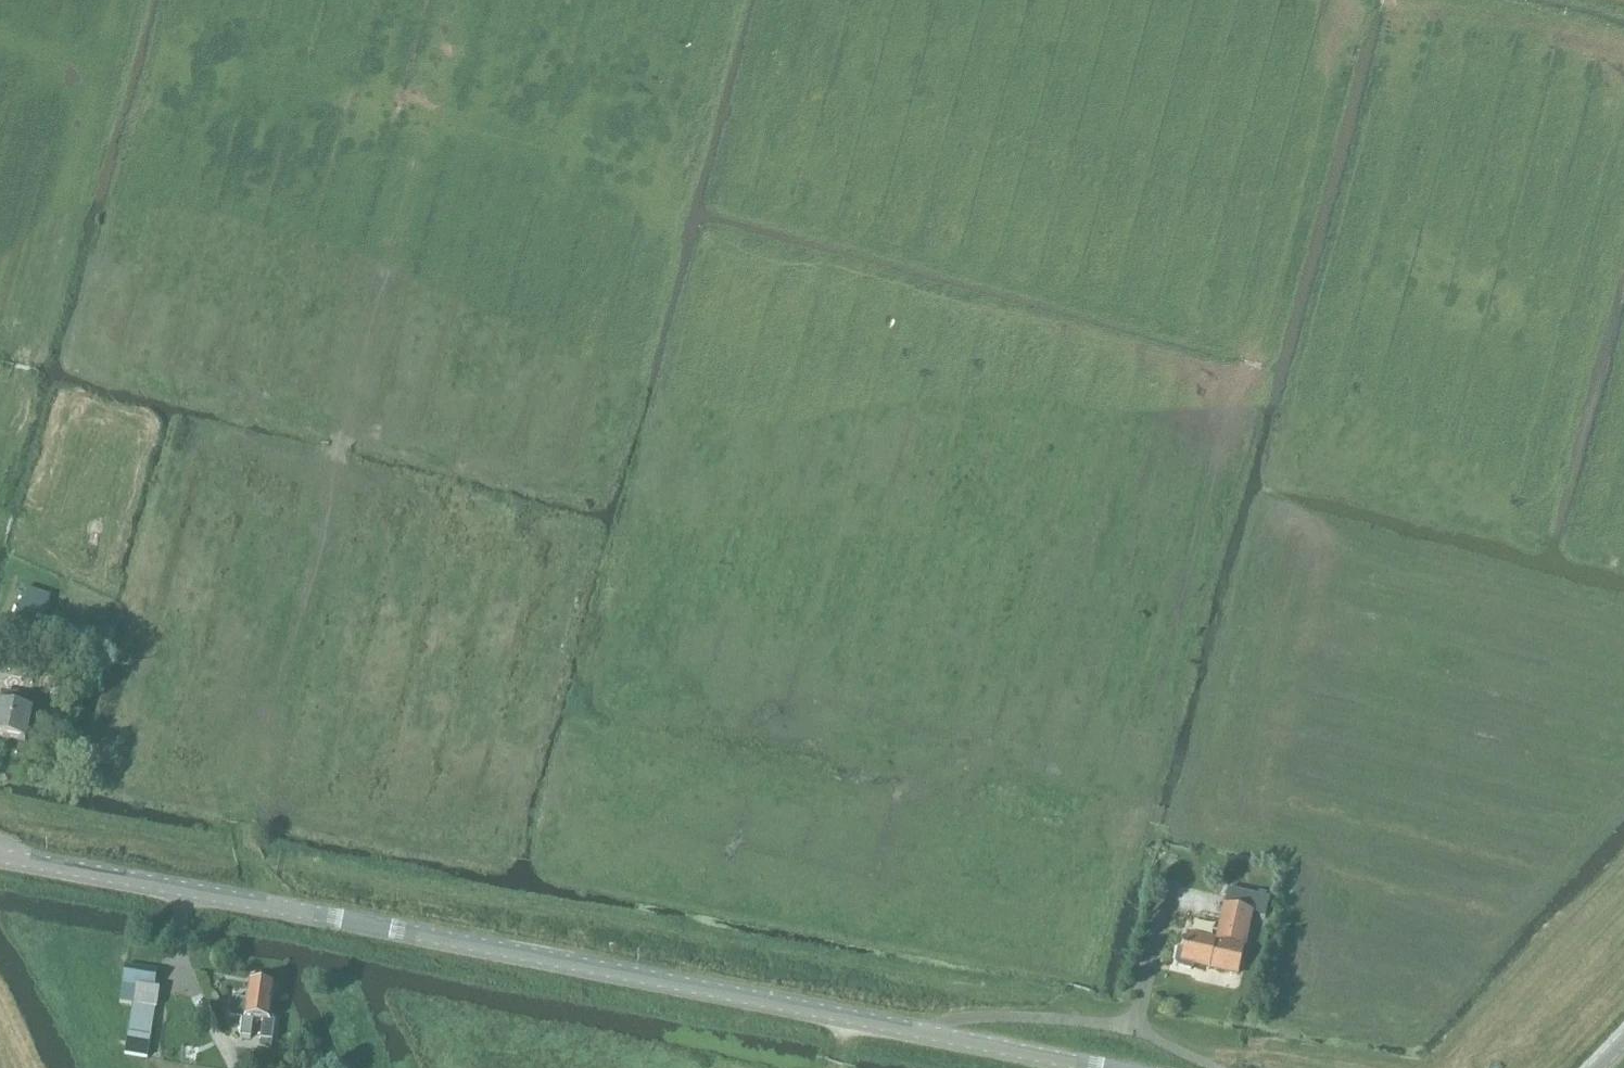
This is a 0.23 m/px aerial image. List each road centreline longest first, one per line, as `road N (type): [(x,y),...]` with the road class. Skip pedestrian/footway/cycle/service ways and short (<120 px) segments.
road 1 (unclassified): [(1084,1067),(0,858)]
road 2 (track): [(1353,0),(1312,117),(1069,1023)]

